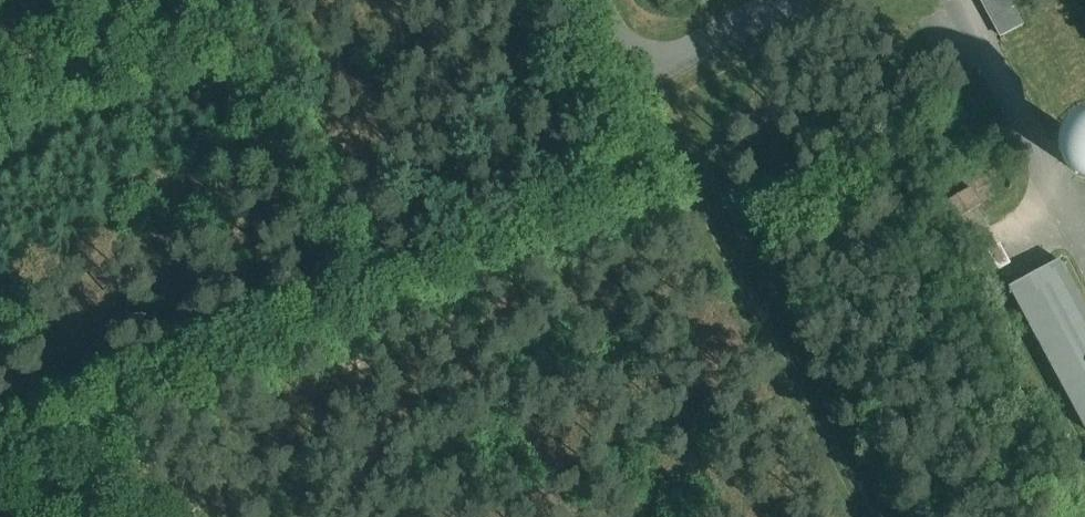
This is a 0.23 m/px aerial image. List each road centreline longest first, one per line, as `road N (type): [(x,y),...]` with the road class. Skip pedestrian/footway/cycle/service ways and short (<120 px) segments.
road 1 (track): [(678,147),(358,283),(0,449)]
road 2 (track): [(633,61),(871,516)]
road 3 (track): [(184,0),(358,283)]

